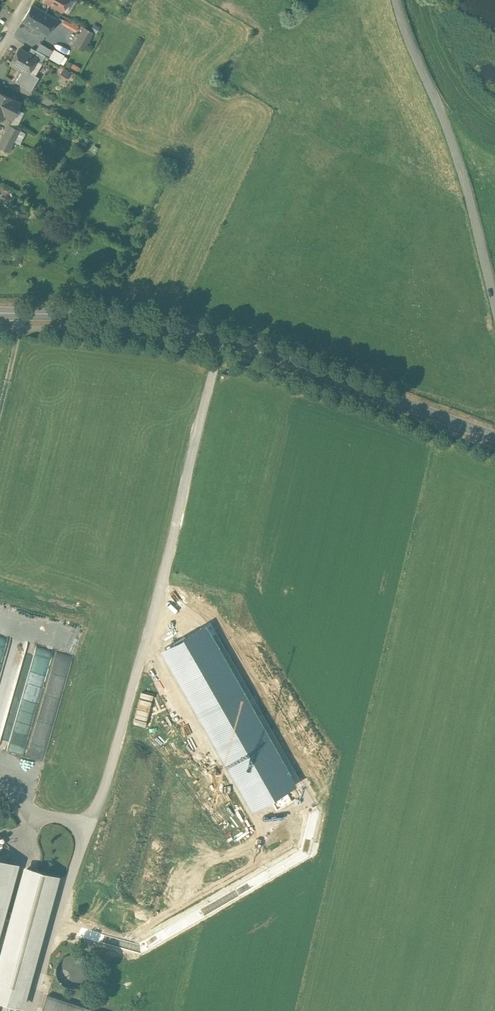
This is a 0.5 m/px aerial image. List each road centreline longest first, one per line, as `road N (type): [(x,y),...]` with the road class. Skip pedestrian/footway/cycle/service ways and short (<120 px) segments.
road 1 (tertiary): [(0,315),(181,325),(272,350),(494,435)]
road 2 (unclassified): [(399,0),(442,108),(494,293)]

